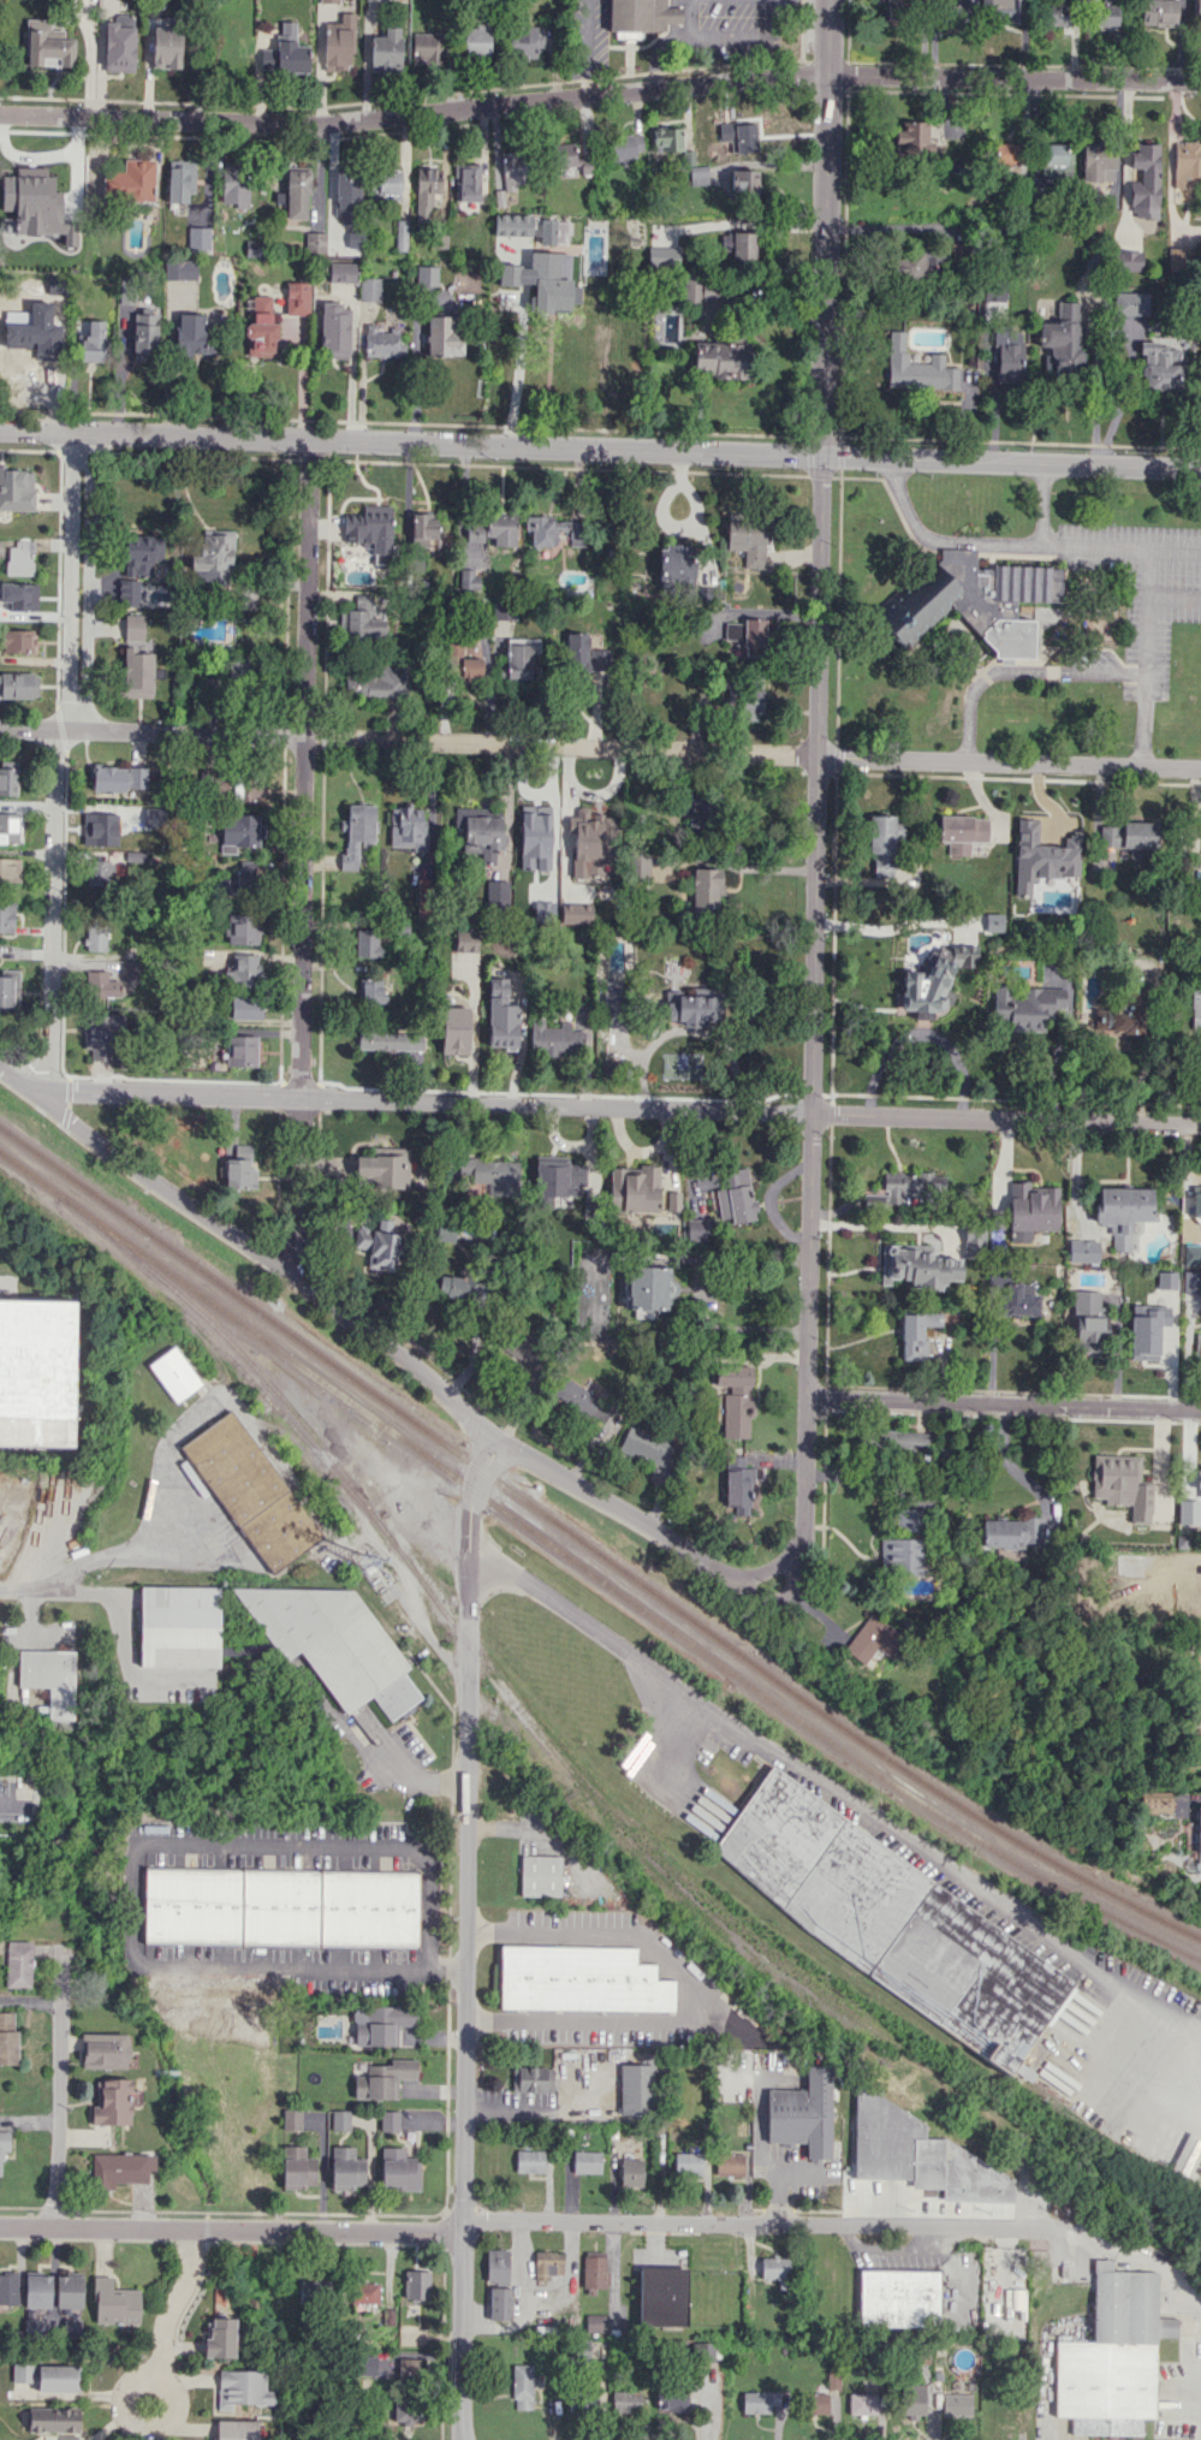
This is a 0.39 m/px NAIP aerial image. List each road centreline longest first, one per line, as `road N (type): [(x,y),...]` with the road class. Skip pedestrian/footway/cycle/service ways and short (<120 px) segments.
road 1 (residential): [(0,114),(305,124),(831,69),(1200,78)]
road 2 (residential): [(0,726),(1200,764)]
road 3 (tertiary): [(0,429),(1200,467)]
road 4 (residential): [(44,1096),(1200,1125)]
road 5 (residential): [(824,457),(803,1560)]
road 6 (residential): [(0,2224),(438,2233),(494,2220),(1018,2227)]
road 7 (residential): [(465,2439),(469,1533),(474,1488),(500,1441)]
road 8 (residential): [(0,1069),(297,1276),(500,1441),(754,1589)]
road 9 (residential): [(308,440),(297,1276)]
road 10 (residential): [(824,457),(832,0)]
road 11 (residential): [(808,1393),(1200,1407)]
road 12 (residential): [(59,728),(53,1047),(44,1096)]
road 13 (residential): [(78,432),(70,681),(79,729)]
road 14 (residential): [(63,1960),(58,2224)]
road 15 (residential): [(78,458),(88,473),(85,684),(78,697)]
road 16 (residential): [(144,2375),(126,2387),(121,2408),(133,2426),(154,2430),(172,2420),(177,2398),(166,2380),(144,2375)]
road 17 (residential): [(202,2227),(167,2315),(155,2375)]

